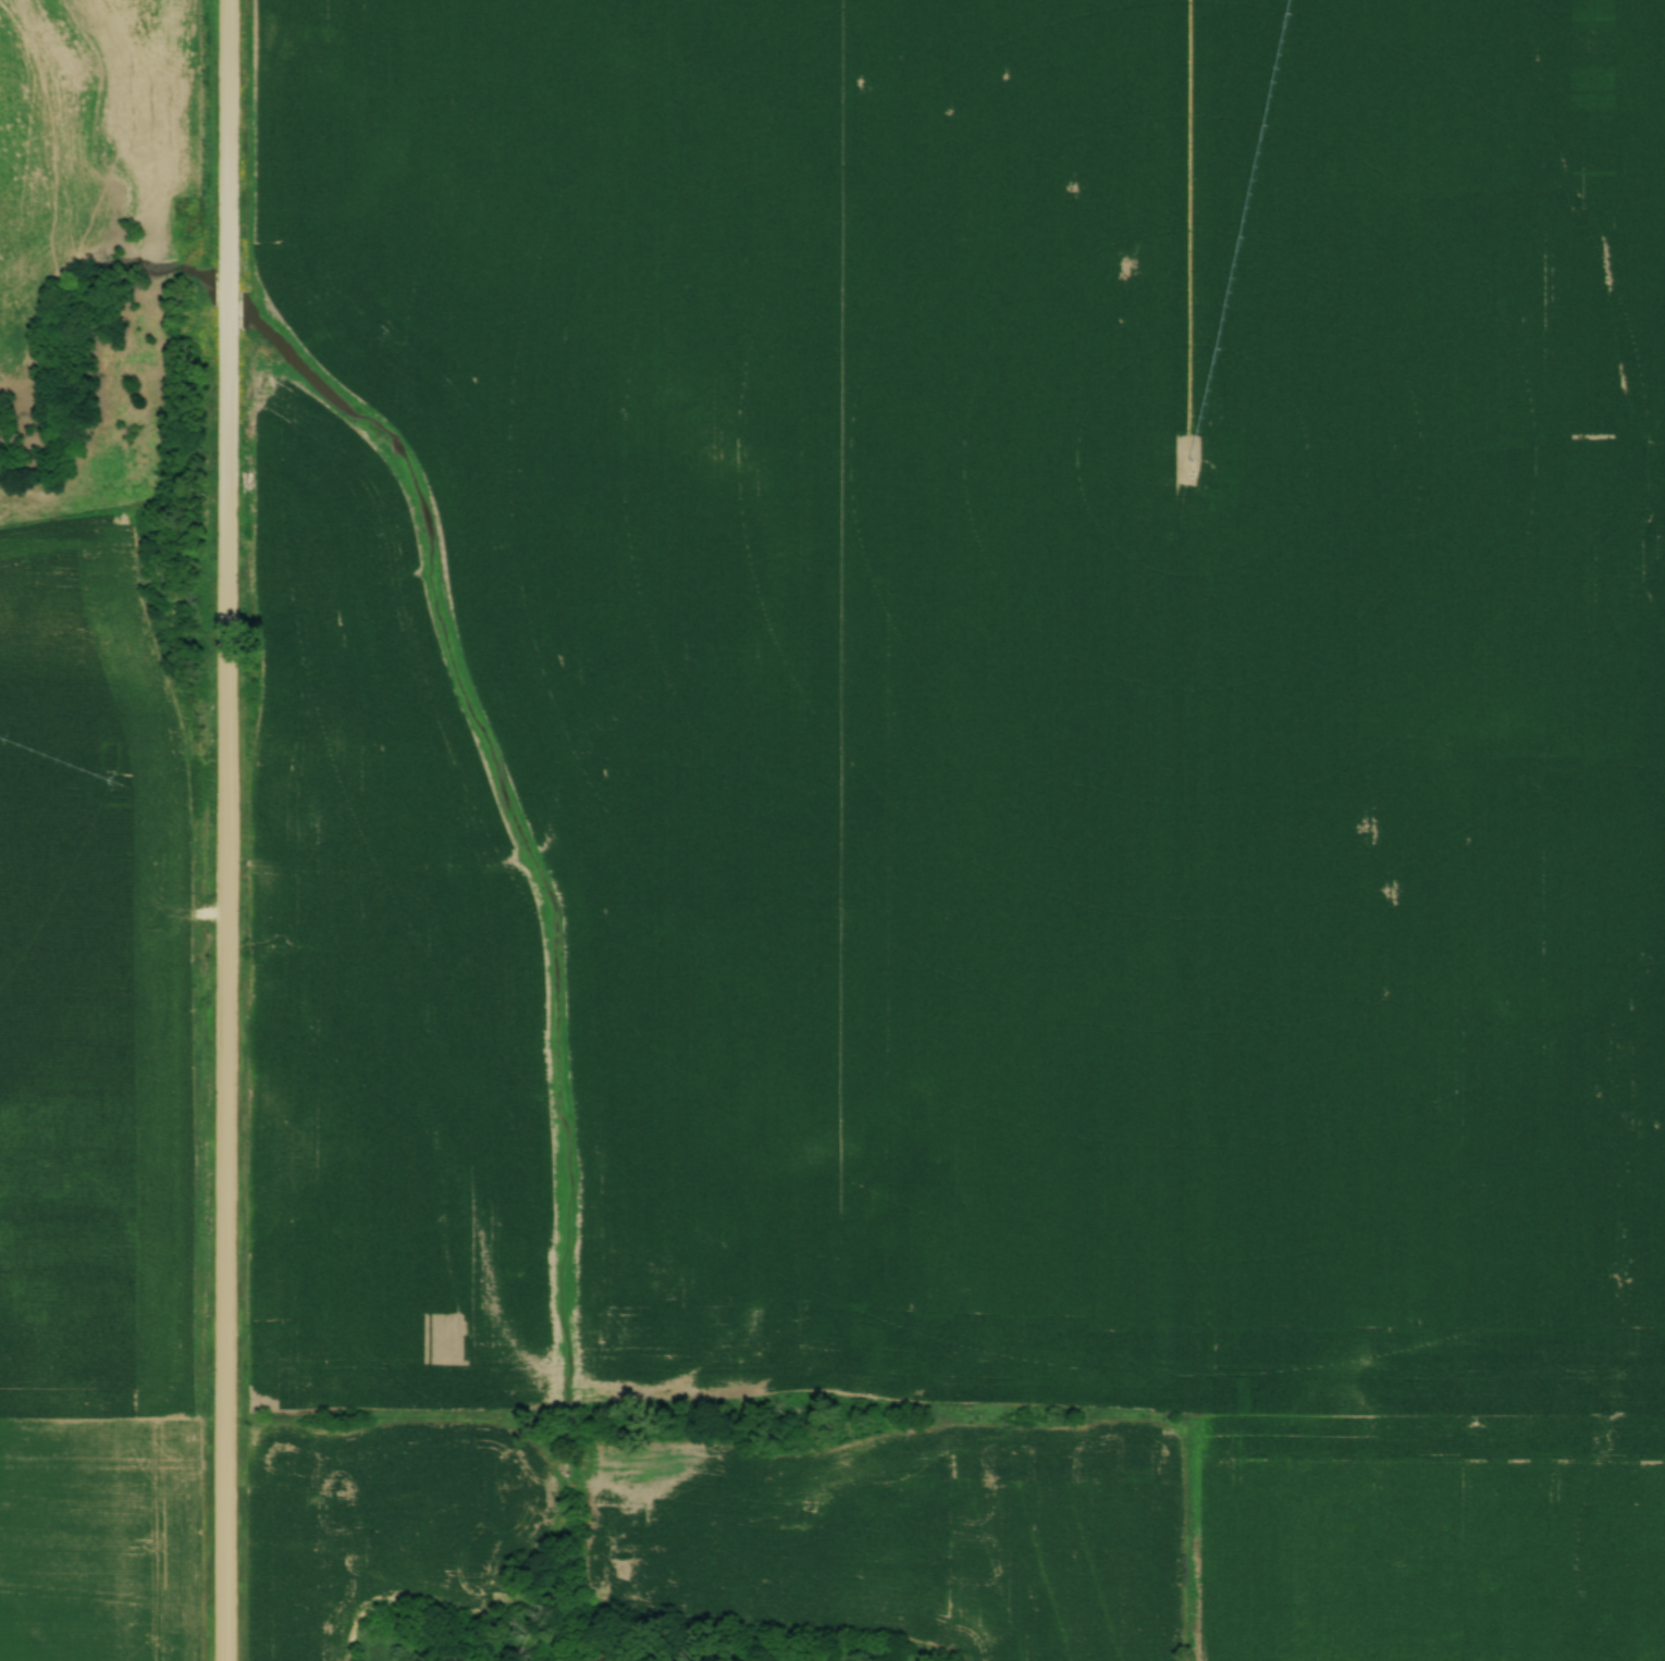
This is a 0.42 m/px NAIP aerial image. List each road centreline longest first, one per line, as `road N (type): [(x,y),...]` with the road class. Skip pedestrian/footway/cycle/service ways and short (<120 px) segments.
road 1 (residential): [(224,1660),(229,0)]

